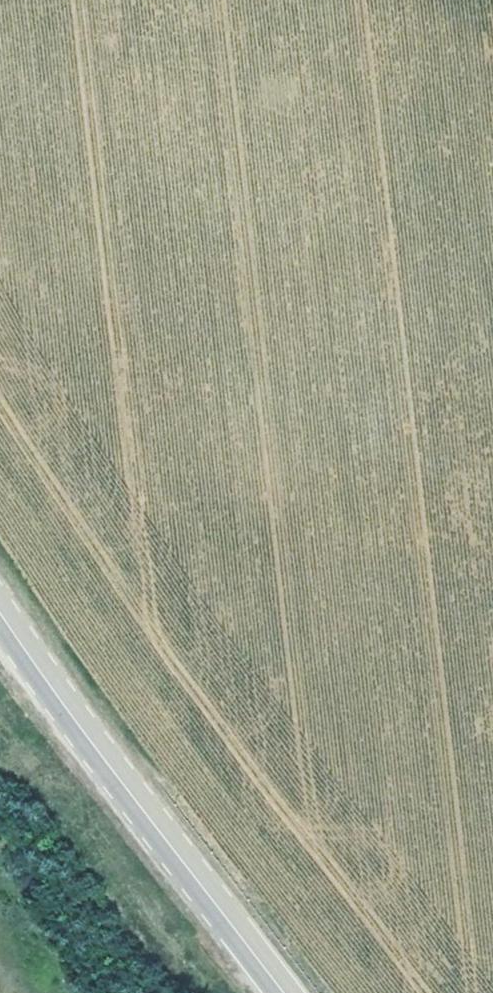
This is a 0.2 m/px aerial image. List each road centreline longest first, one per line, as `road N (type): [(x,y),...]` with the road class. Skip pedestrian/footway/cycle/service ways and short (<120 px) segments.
road 1 (tertiary): [(0,619),(280,992)]

